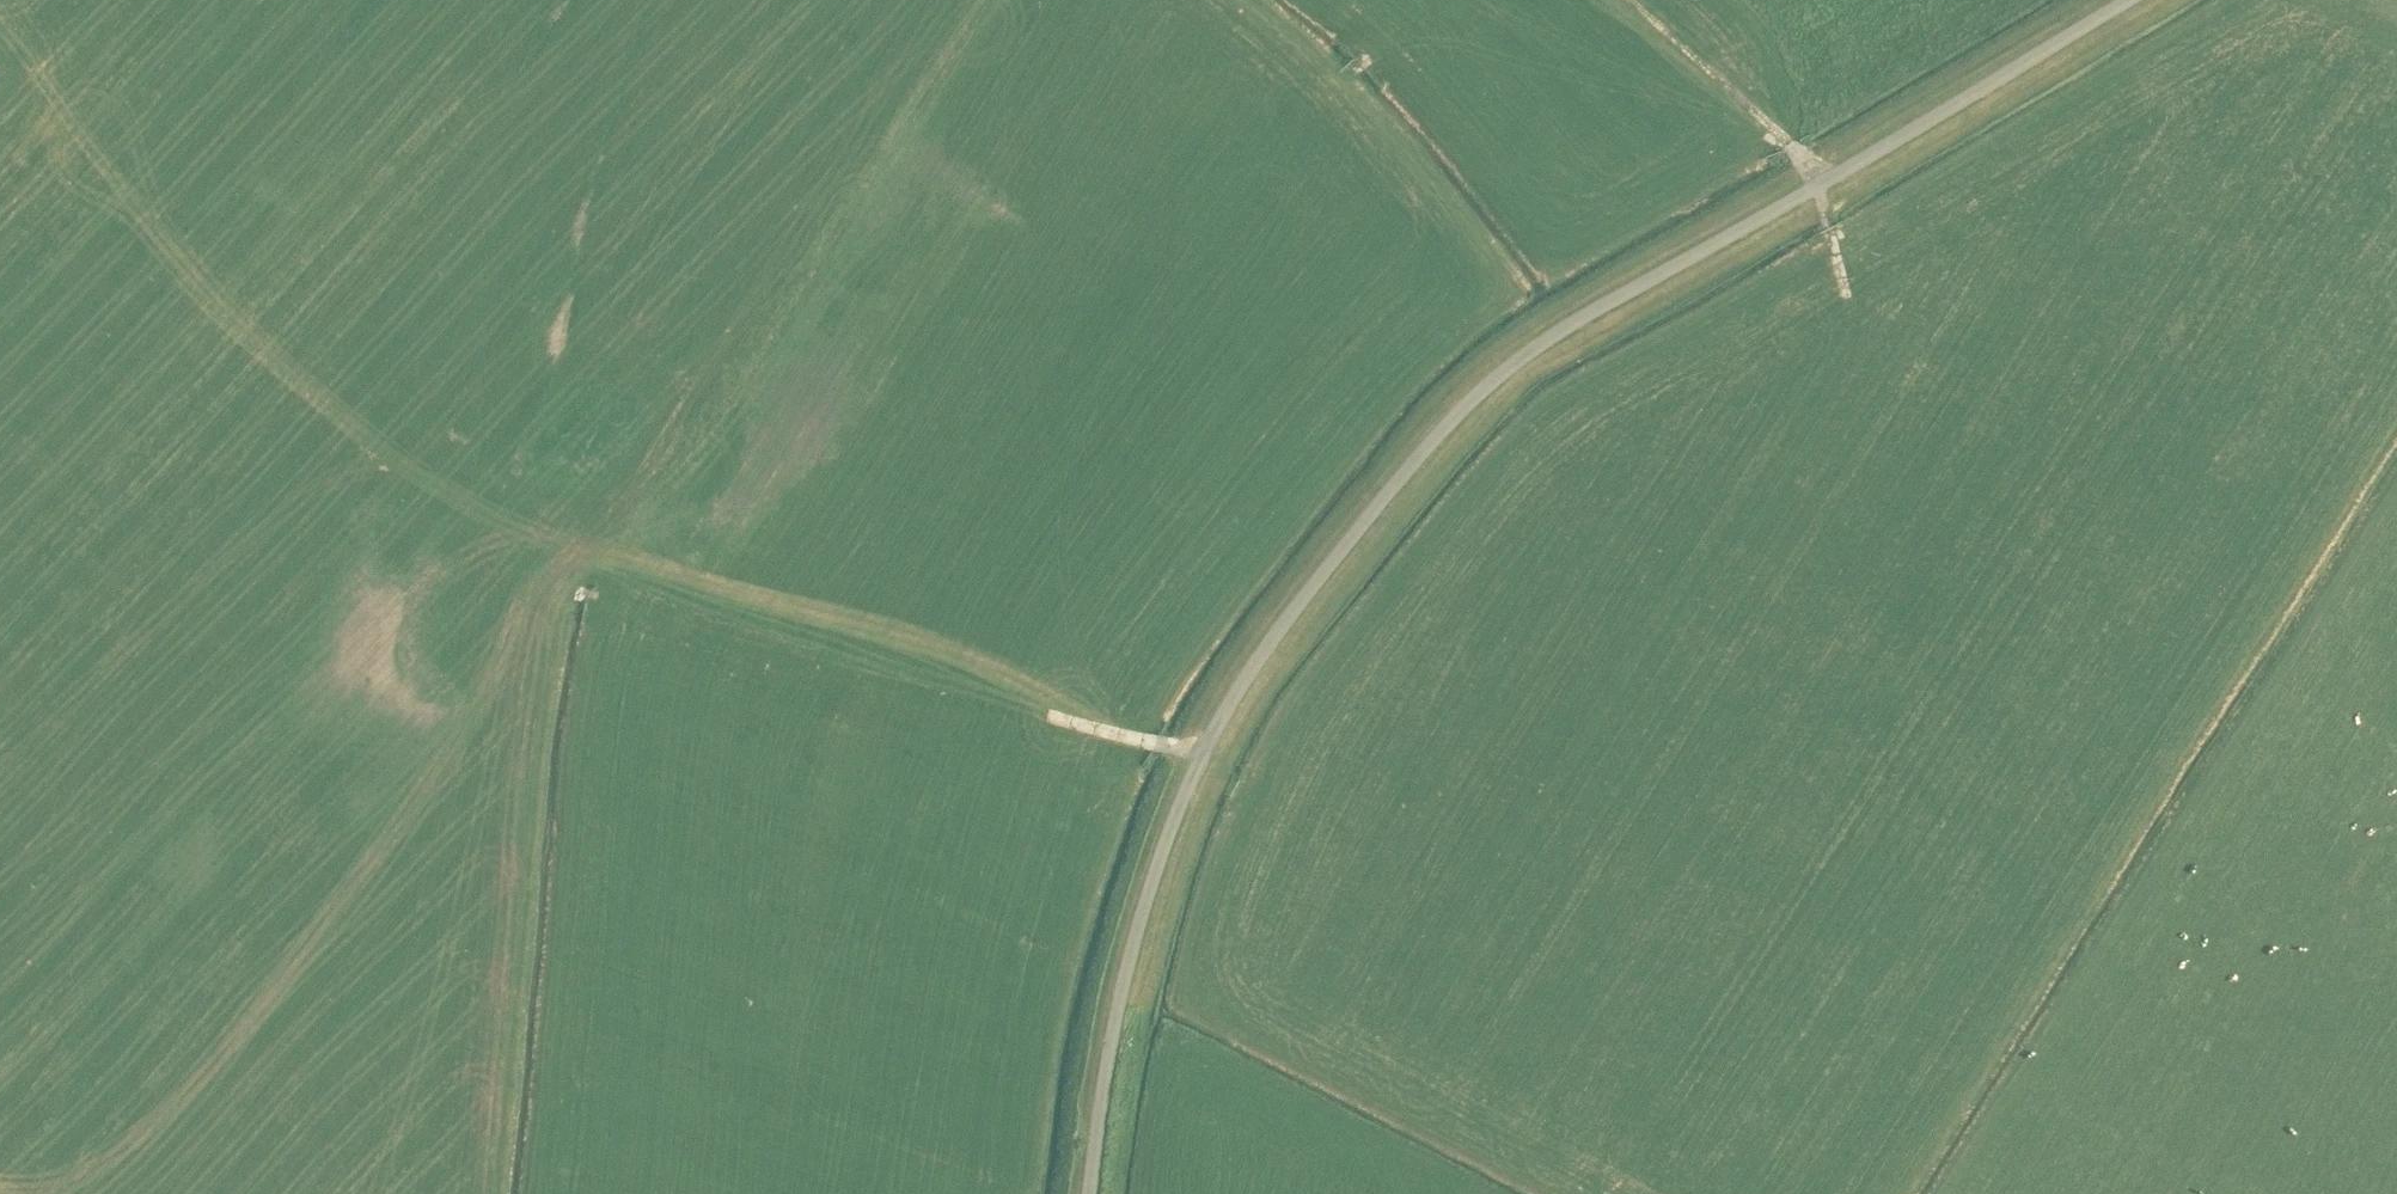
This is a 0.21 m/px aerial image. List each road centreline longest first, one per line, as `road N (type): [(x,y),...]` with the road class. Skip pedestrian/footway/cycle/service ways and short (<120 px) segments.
road 1 (unclassified): [(1083,1193),(1133,917),(1184,784),(1253,661),(1464,402),(1609,297),(2138,0)]

